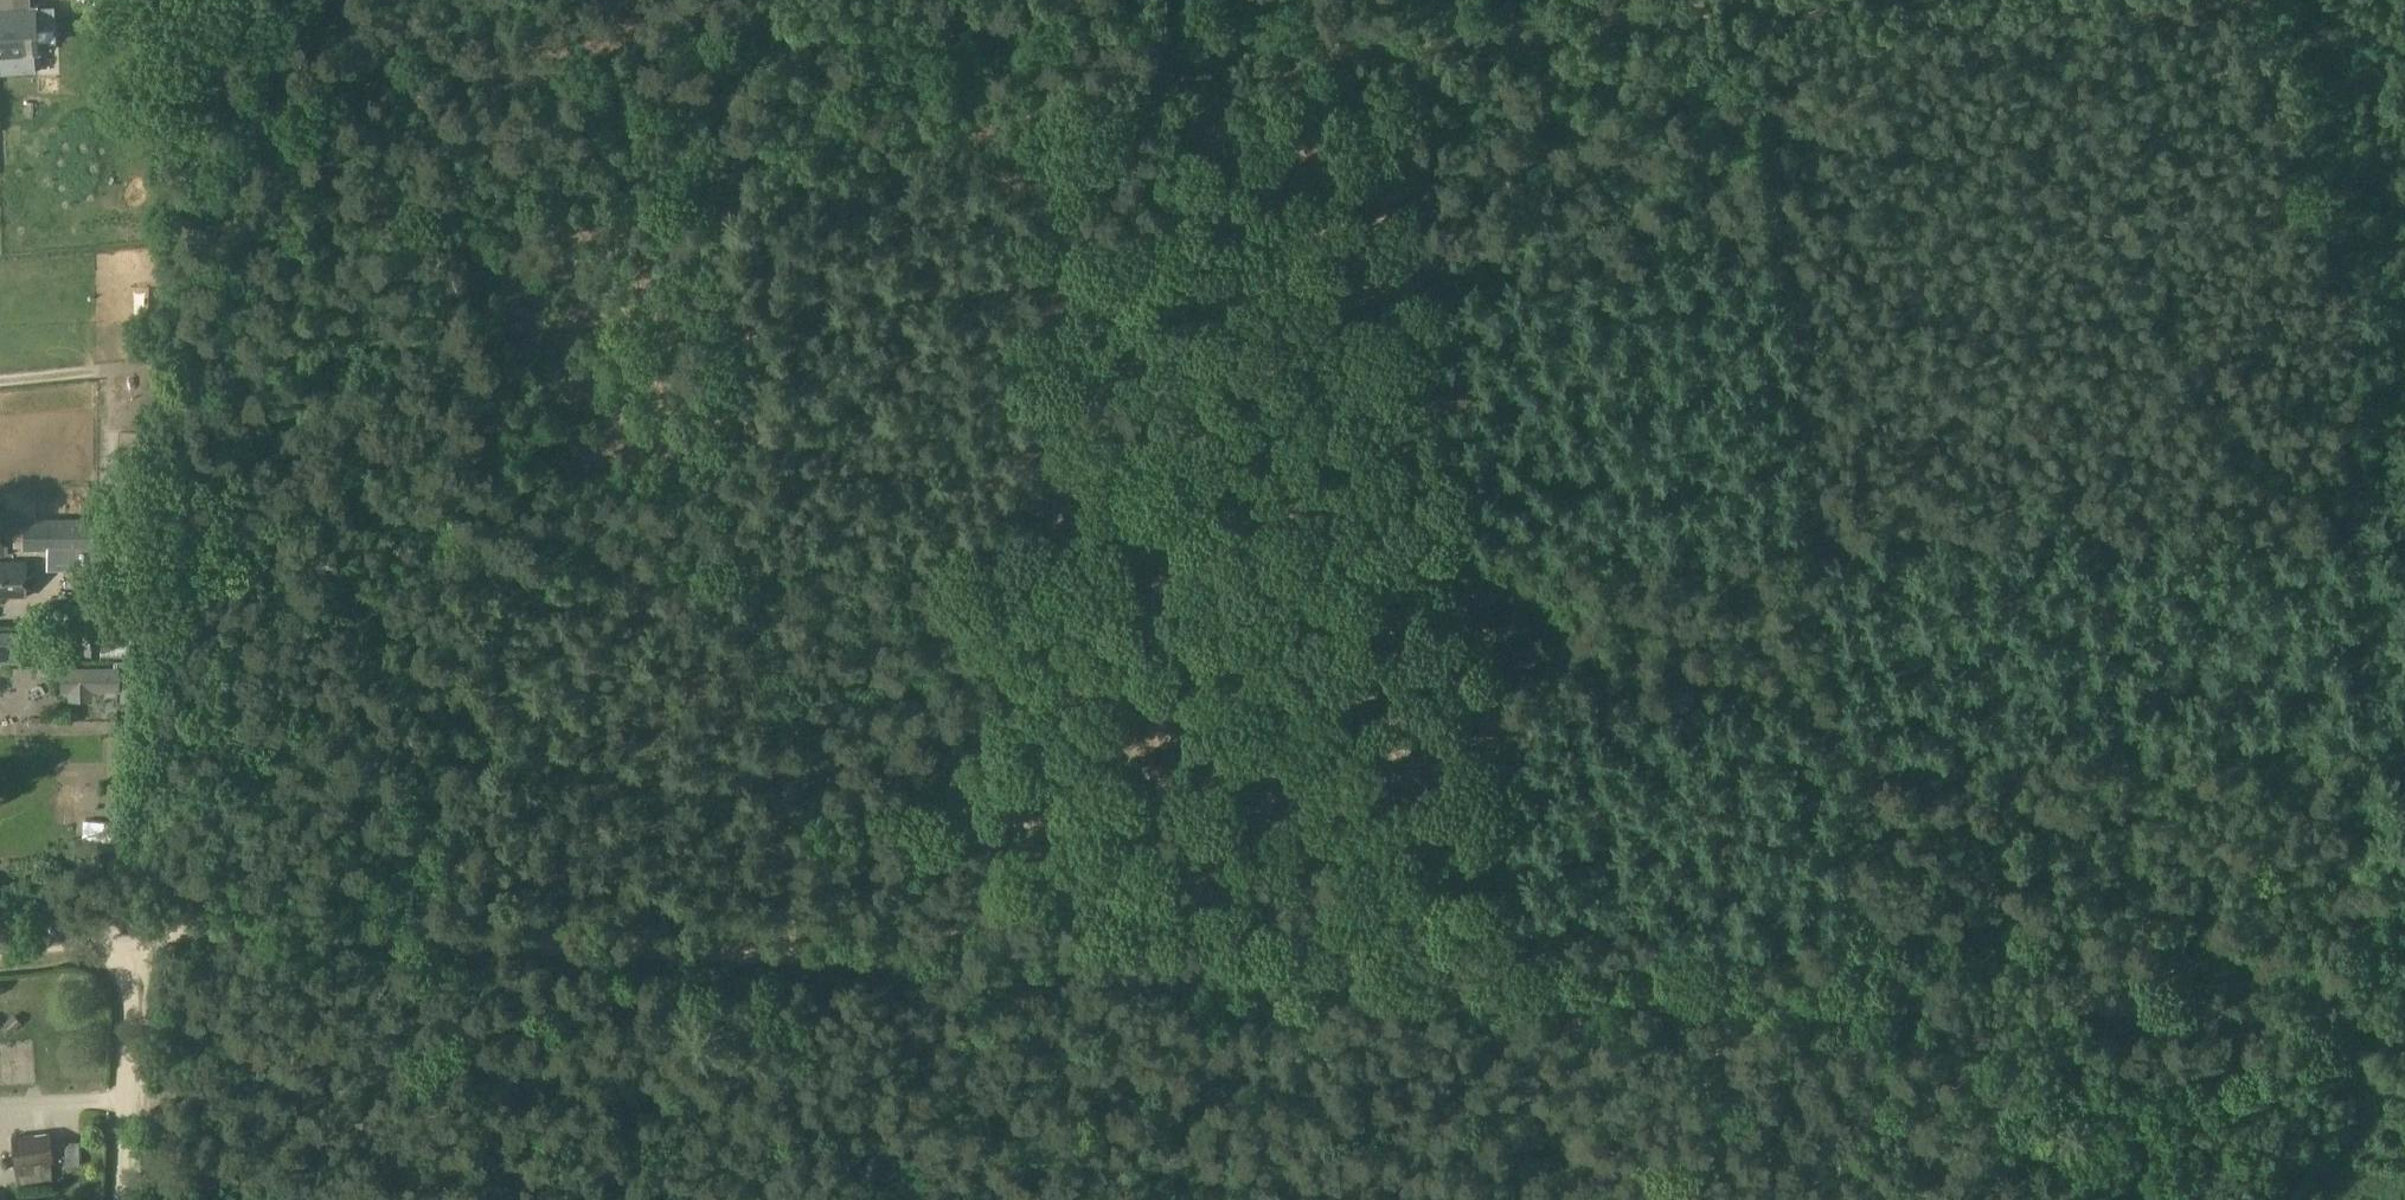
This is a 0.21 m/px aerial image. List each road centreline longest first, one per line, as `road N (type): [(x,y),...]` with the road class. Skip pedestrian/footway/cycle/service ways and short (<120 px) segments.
road 1 (track): [(2404,1006),(287,920),(152,941)]
road 2 (track): [(790,943),(766,540),(705,143),(1079,87),(1062,20),(1031,5),(859,23),(683,19),(603,0)]
road 3 (track): [(766,540),(2346,534)]
road 4 (track): [(2379,1005),(2361,849),(2342,343),(2328,256),(2246,0)]
road 5 (track): [(1753,0),(1788,537),(1849,987)]
road 6 (track): [(1614,6),(1079,87)]
road 7 (track): [(475,1199),(473,929)]
road 8 (track): [(970,951),(1023,1071),(1038,1199)]
road 9 (track): [(130,944),(116,1199)]
road 10 (track): [(270,1199),(138,1120)]
road 11 (unclassified): [(0,951),(152,941)]

